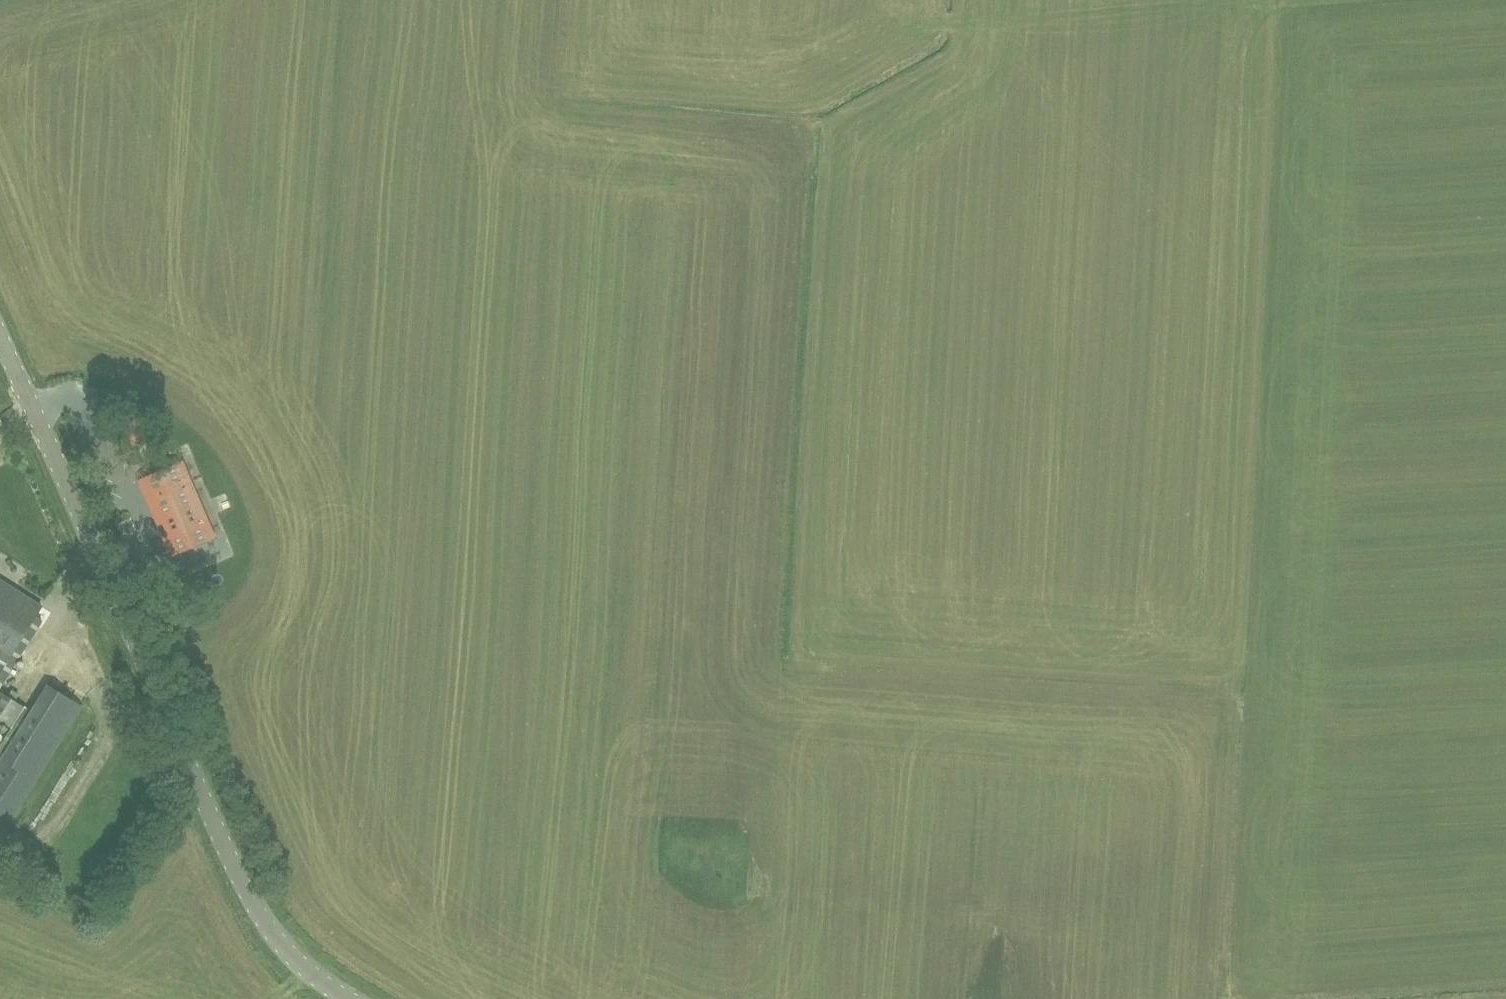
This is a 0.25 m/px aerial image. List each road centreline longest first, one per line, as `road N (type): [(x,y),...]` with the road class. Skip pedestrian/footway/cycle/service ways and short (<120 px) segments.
road 1 (tertiary): [(348,998),(304,973),(256,916),(0,352)]

